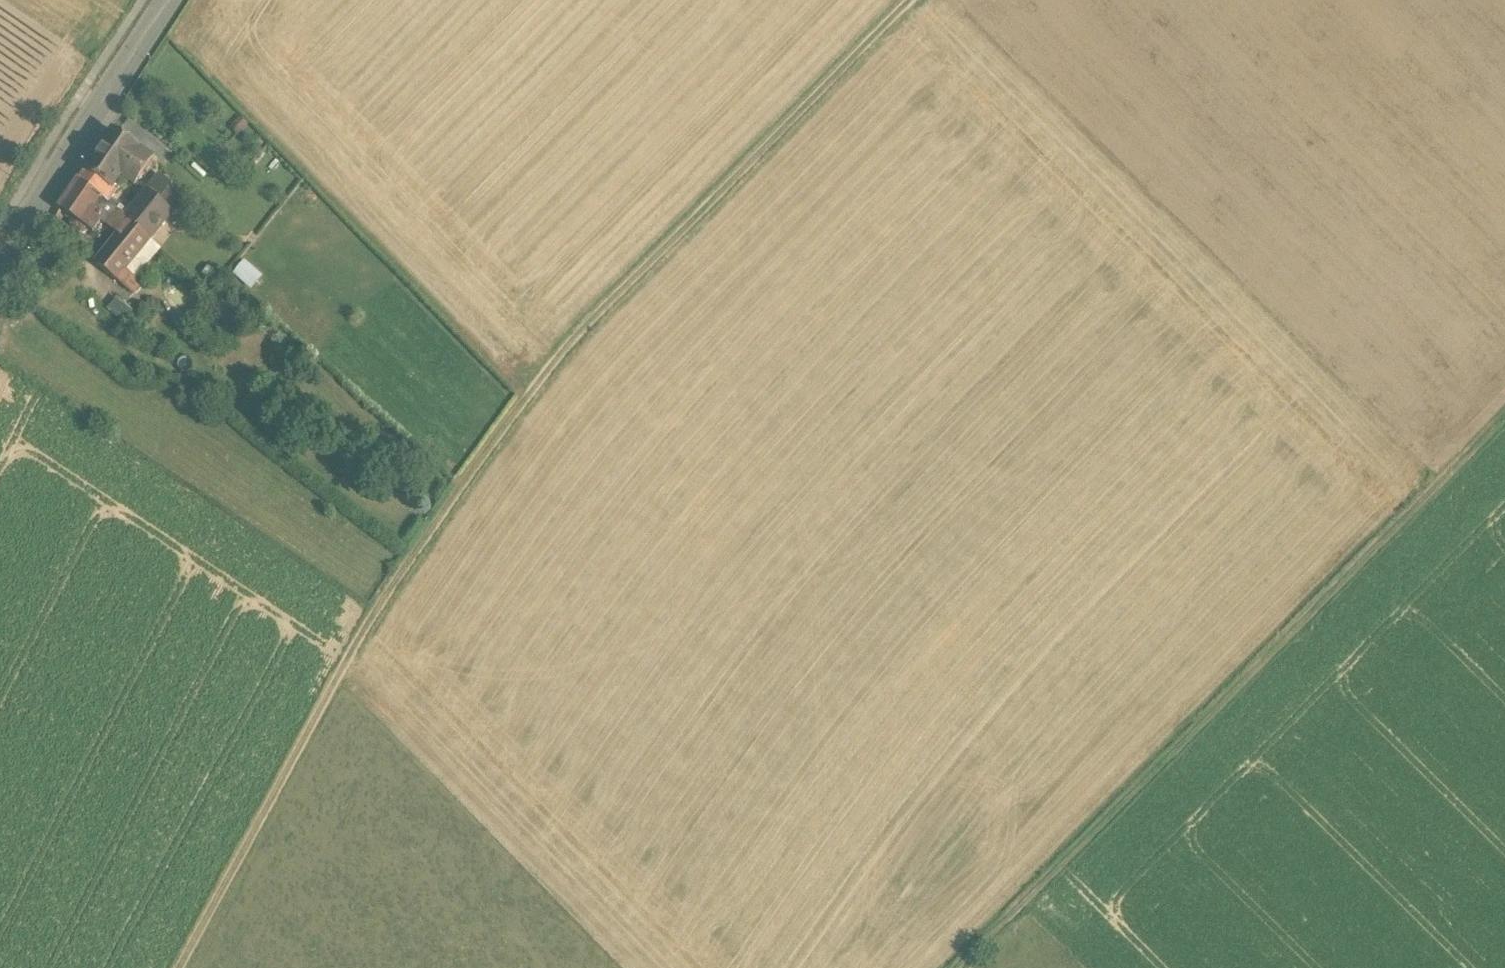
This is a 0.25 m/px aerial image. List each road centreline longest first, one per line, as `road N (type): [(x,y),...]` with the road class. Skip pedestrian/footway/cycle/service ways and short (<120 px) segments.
road 1 (track): [(174,967),(410,558),(524,398),(911,0)]
road 2 (track): [(985,967),(1504,443)]
road 3 (tertiary): [(0,270),(167,0)]

